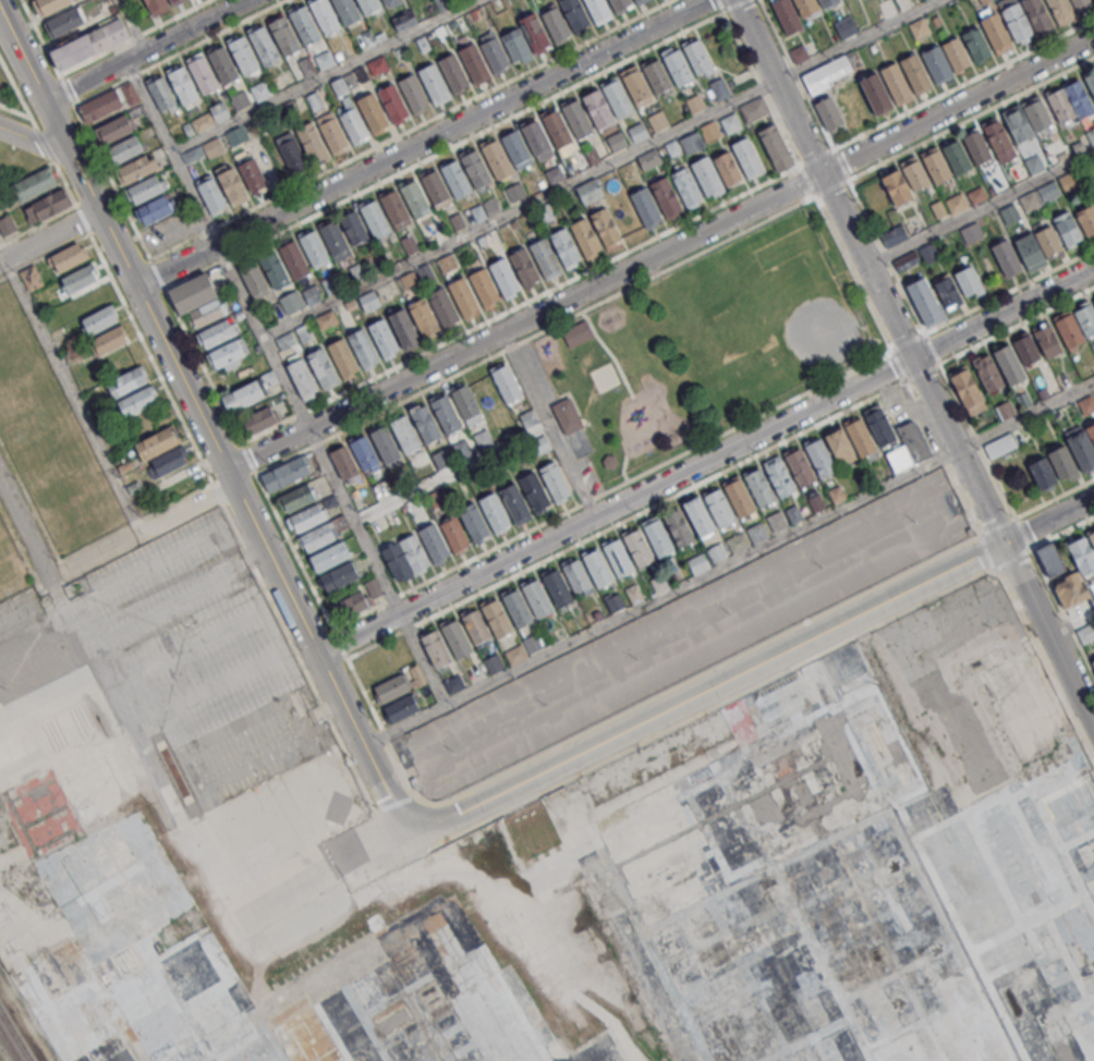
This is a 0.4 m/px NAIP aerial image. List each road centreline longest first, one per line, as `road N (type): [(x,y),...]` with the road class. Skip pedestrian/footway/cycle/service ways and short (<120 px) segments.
road 1 (residential): [(416,821),(391,804),(0,15)]
road 2 (residential): [(317,655),(912,358)]
road 3 (residential): [(820,174),(244,461),(231,478)]
road 4 (residential): [(416,821),(447,819),(1002,544)]
road 5 (residential): [(135,285),(708,0)]
road 6 (residential): [(1093,38),(820,174)]
road 7 (residential): [(249,0),(45,101)]
road 8 (residential): [(231,478),(217,495),(47,581)]
road 9 (residential): [(1002,544),(912,358)]
road 10 (residential): [(912,358),(820,174)]
road 11 (residential): [(1093,728),(1002,544)]
road 12 (residential): [(912,358),(1093,268)]
road 13 (residential): [(820,174),(735,0)]
road 14 (residential): [(416,821),(253,907)]

